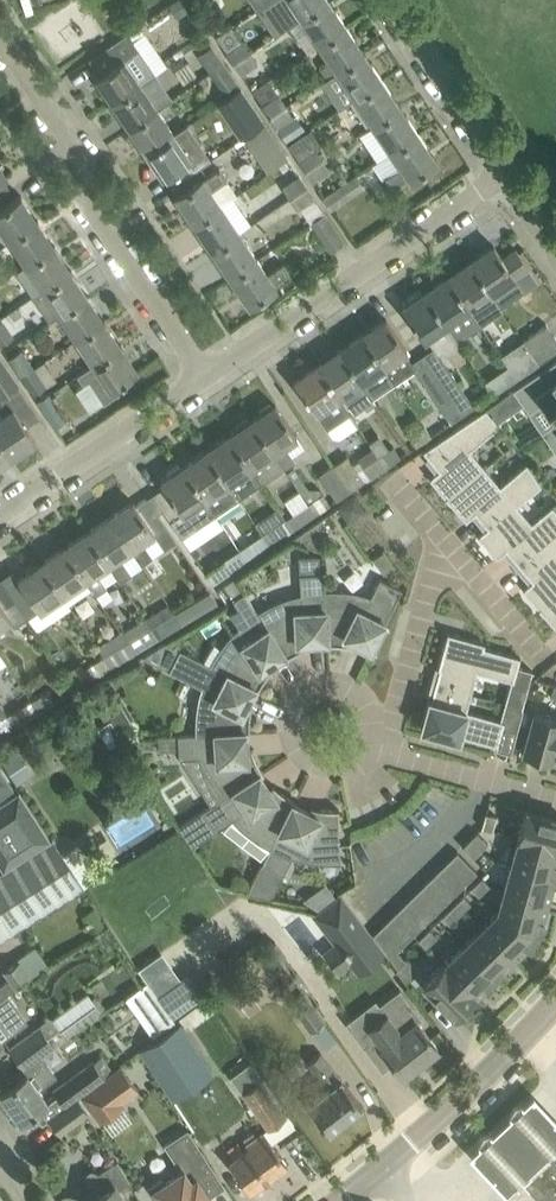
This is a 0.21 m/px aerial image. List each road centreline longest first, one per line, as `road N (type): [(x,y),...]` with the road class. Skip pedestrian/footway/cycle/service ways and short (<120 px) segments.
road 1 (residential): [(0,36),(85,164),(80,189),(205,377)]
road 2 (residential): [(205,377),(504,175)]
road 3 (residential): [(0,515),(205,377)]
road 4 (residential): [(388,1170),(555,1003)]
road 5 (residential): [(384,750),(439,538)]
road 6 (residential): [(504,175),(389,0)]
road 7 (residential): [(555,797),(384,750)]
road 8 (residential): [(439,538),(550,663)]
road 9 (residential): [(303,696),(290,723),(304,760),(335,771),(372,750)]
road 10 (residential): [(372,750),(377,719),(358,690),(335,683),(303,696)]

